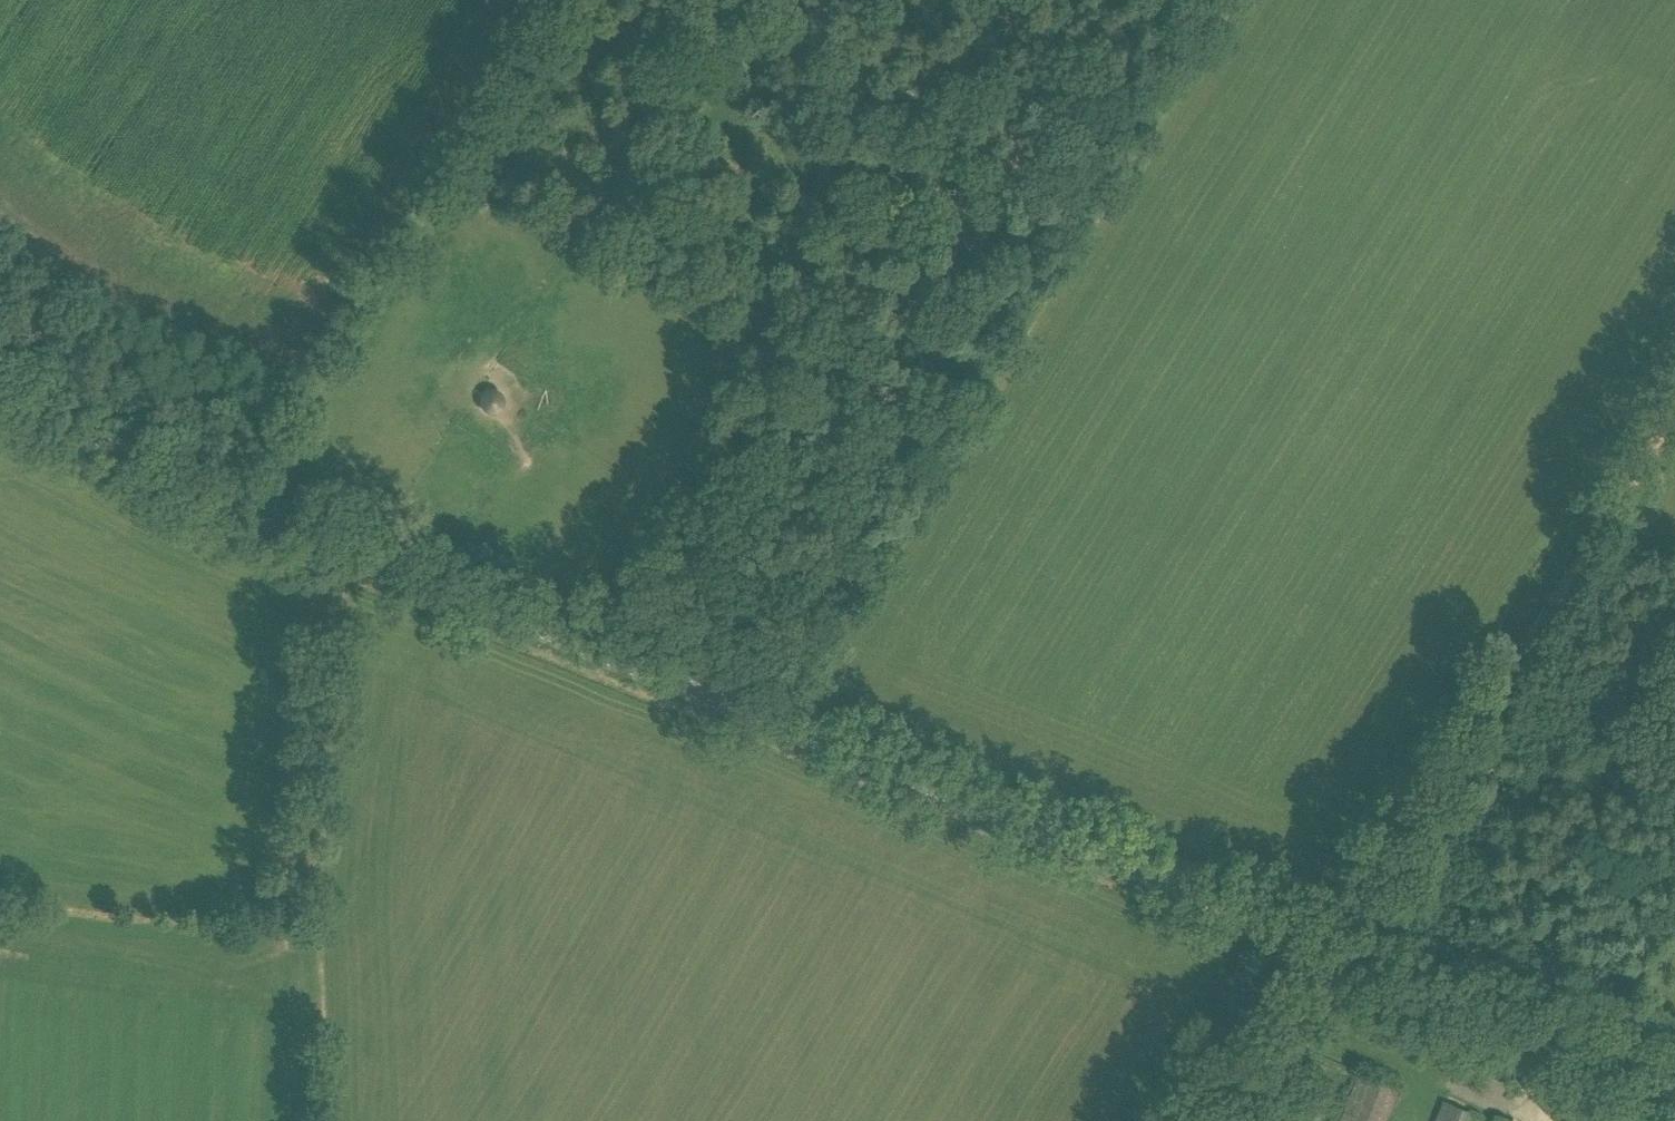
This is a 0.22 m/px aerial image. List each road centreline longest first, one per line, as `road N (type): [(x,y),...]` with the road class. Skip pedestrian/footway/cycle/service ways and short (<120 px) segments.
road 1 (secondary): [(1335,953),(119,452),(0,382)]
road 2 (track): [(1335,953),(1674,410)]
road 3 (secondary): [(1674,1090),(1335,953)]
road 4 (unclassified): [(1228,1120),(1335,953)]

